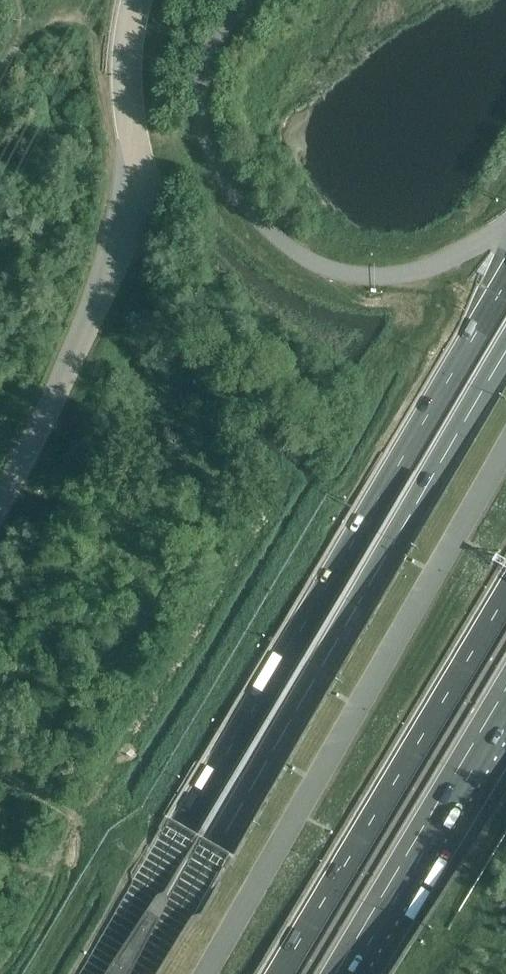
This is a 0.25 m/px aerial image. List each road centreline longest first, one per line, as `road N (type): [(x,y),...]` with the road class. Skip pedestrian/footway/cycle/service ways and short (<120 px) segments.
road 1 (motorway): [(505,283),(97,973)]
road 2 (motorway): [(505,354),(143,973)]
road 3 (motorway): [(282,973),(505,598)]
road 4 (motorway): [(359,973),(505,728)]

